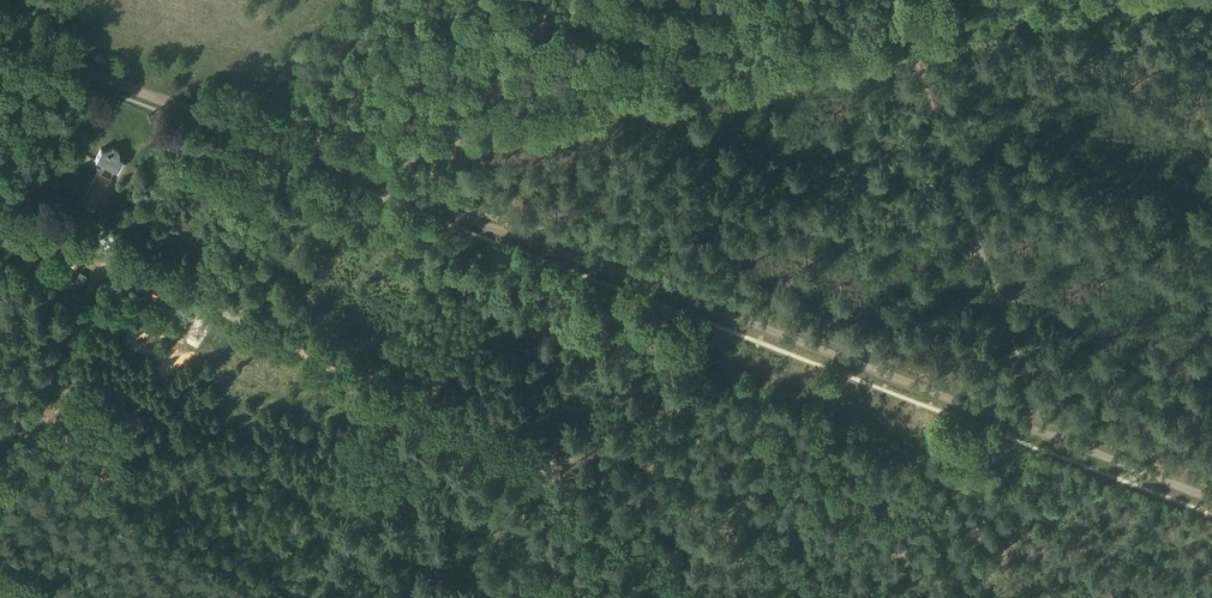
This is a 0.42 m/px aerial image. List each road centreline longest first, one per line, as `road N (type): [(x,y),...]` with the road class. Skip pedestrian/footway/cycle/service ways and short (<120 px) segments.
road 1 (track): [(0,36),(1211,499)]
road 2 (track): [(281,158),(1025,0)]
road 3 (track): [(216,299),(633,520)]
road 4 (track): [(100,271),(0,443)]
road 5 (track): [(281,158),(356,27),(386,0)]
road 6 (track): [(1058,440),(996,597)]
road 7 (track): [(281,158),(216,299)]
road 8 (unclassified): [(0,187),(35,199),(100,271)]
road 9 (track): [(100,271),(136,269),(216,299)]

